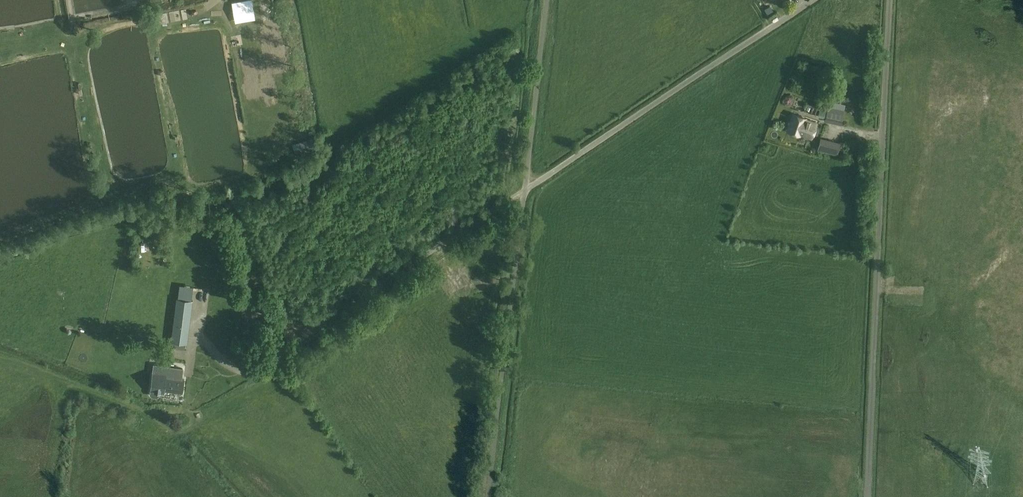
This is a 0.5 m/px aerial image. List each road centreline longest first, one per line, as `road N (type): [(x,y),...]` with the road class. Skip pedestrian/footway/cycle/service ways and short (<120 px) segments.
road 1 (unclassified): [(248,374),(813,0)]
road 2 (unclassified): [(868,496),(890,0)]

